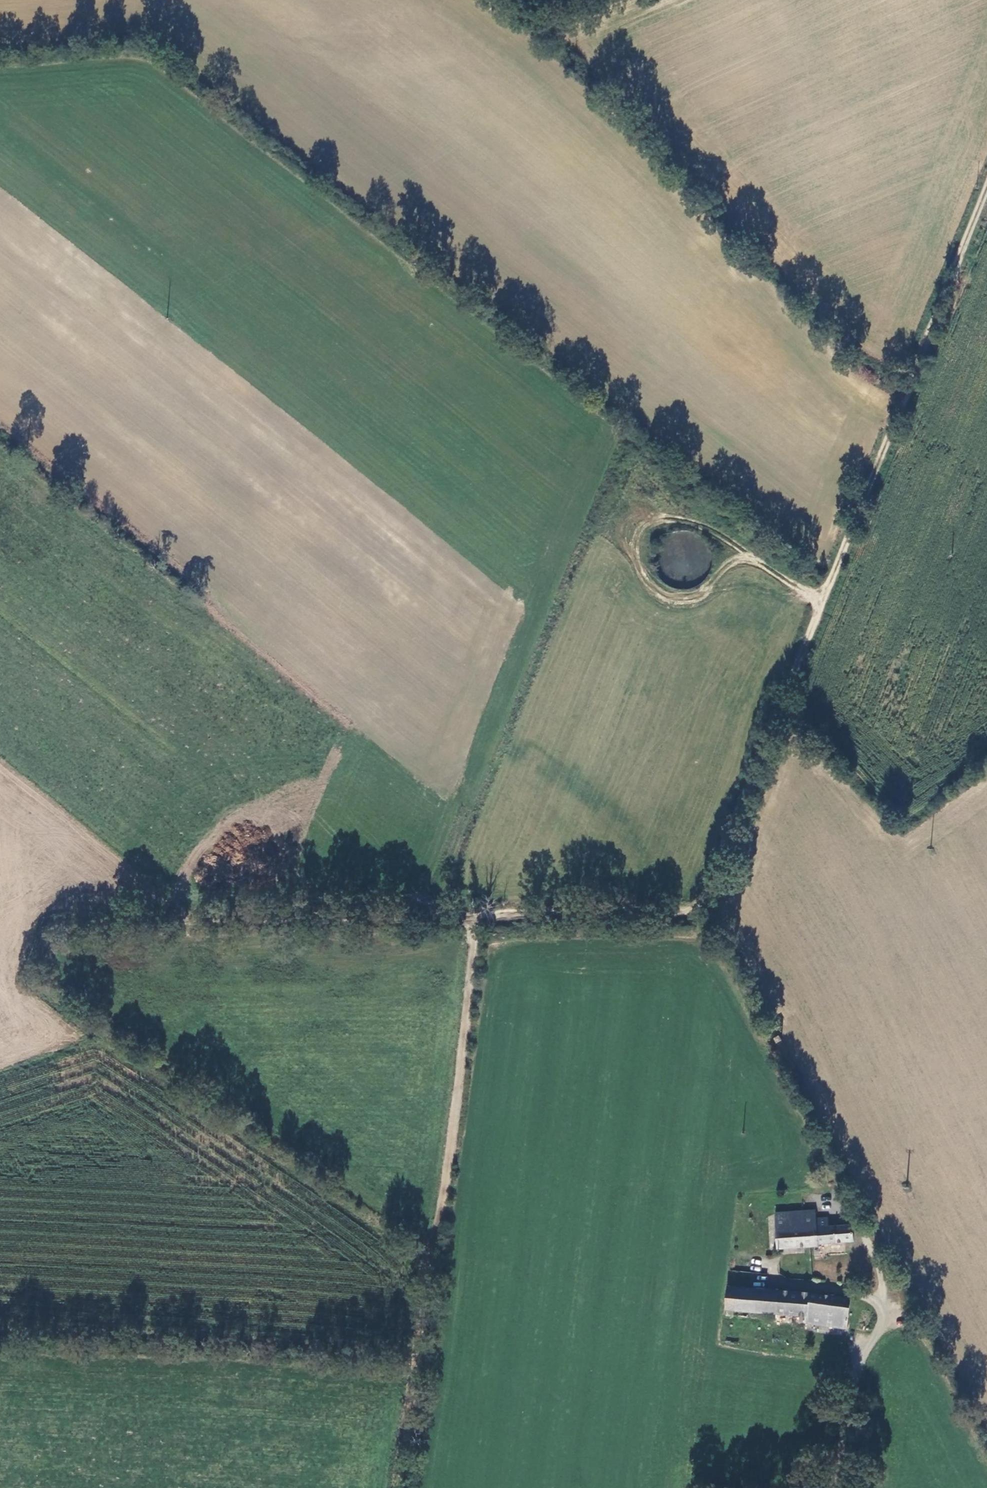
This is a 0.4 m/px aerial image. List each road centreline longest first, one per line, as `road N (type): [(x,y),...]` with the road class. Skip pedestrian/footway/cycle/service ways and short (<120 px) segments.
road 1 (track): [(393,1487),(481,920),(690,918),(986,192)]
road 2 (track): [(832,1487),(886,1291),(852,1206),(706,929),(690,918)]

